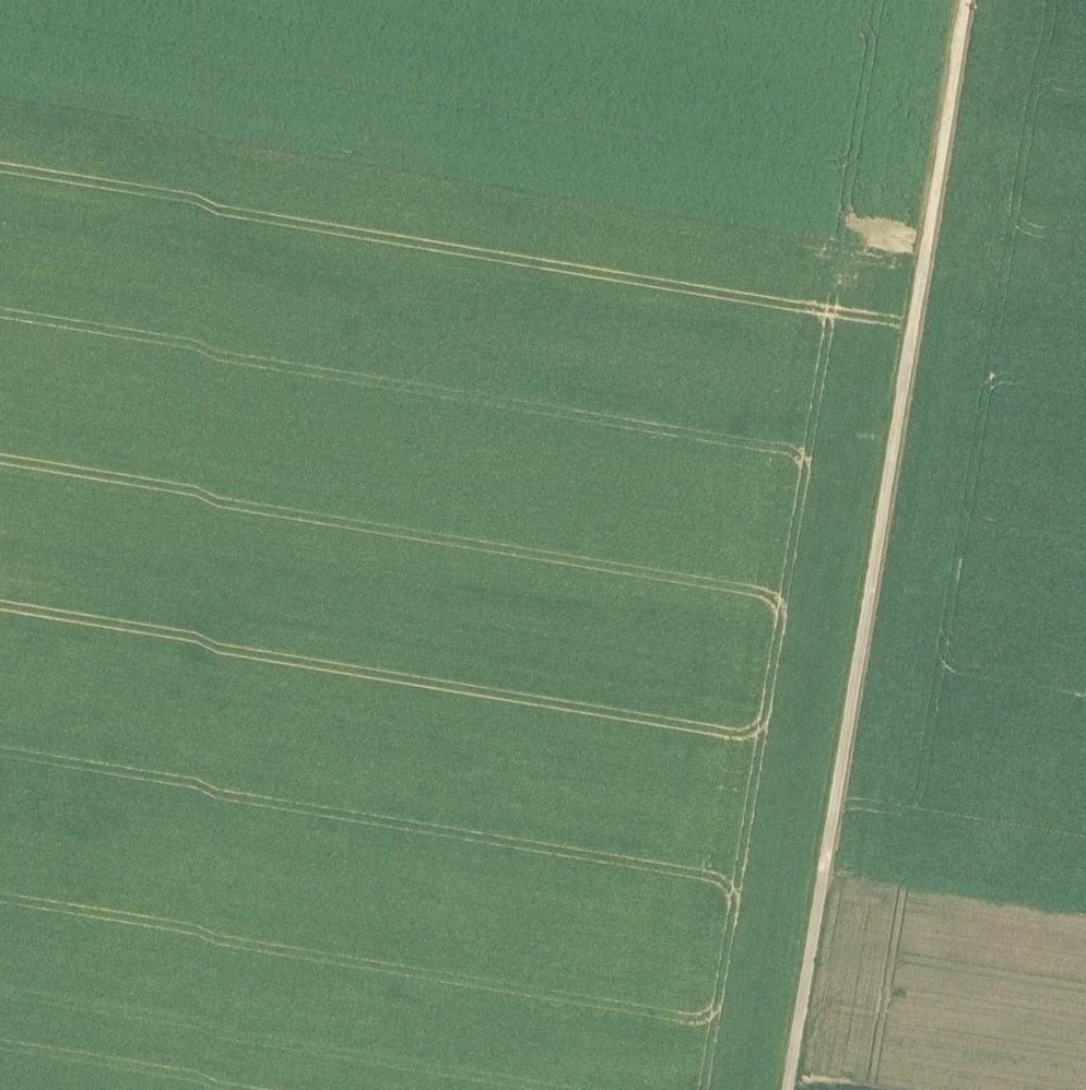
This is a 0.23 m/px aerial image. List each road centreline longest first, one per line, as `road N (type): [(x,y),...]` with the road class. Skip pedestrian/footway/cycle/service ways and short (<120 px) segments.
road 1 (track): [(792,1089),(972,0)]

